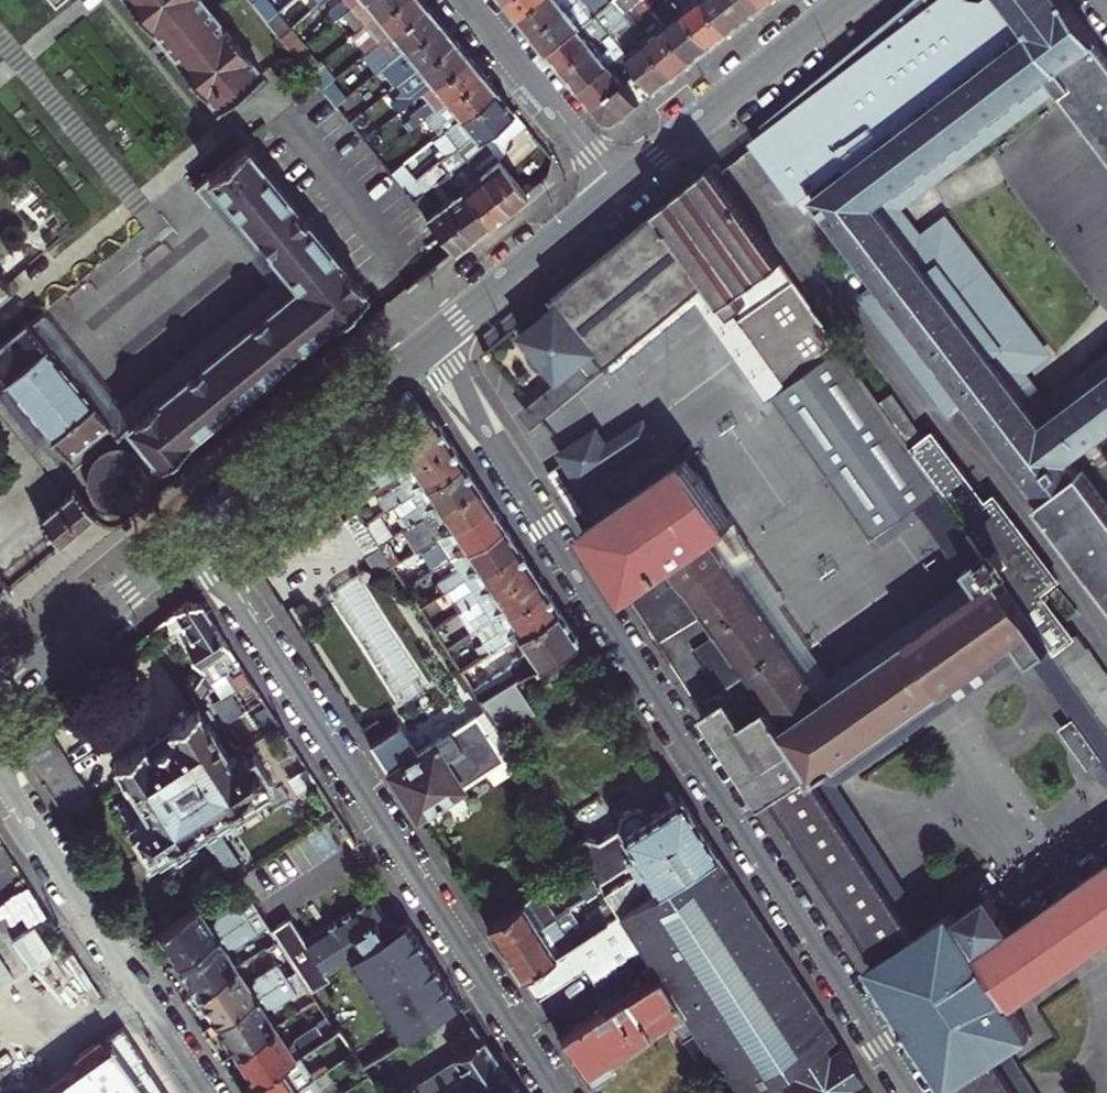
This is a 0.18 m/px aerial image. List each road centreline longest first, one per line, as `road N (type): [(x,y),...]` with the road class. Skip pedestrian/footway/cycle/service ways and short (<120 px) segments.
road 1 (residential): [(912,1092),(427,344)]
road 2 (residential): [(198,534),(558,1092)]
road 3 (residential): [(206,1092),(0,773)]
road 4 (primary): [(198,534),(427,344)]
road 5 (primary): [(619,187),(849,0)]
road 6 (primary): [(0,699),(198,534)]
road 7 (primary): [(427,344),(619,187)]
road 8 (residential): [(465,0),(619,187)]

